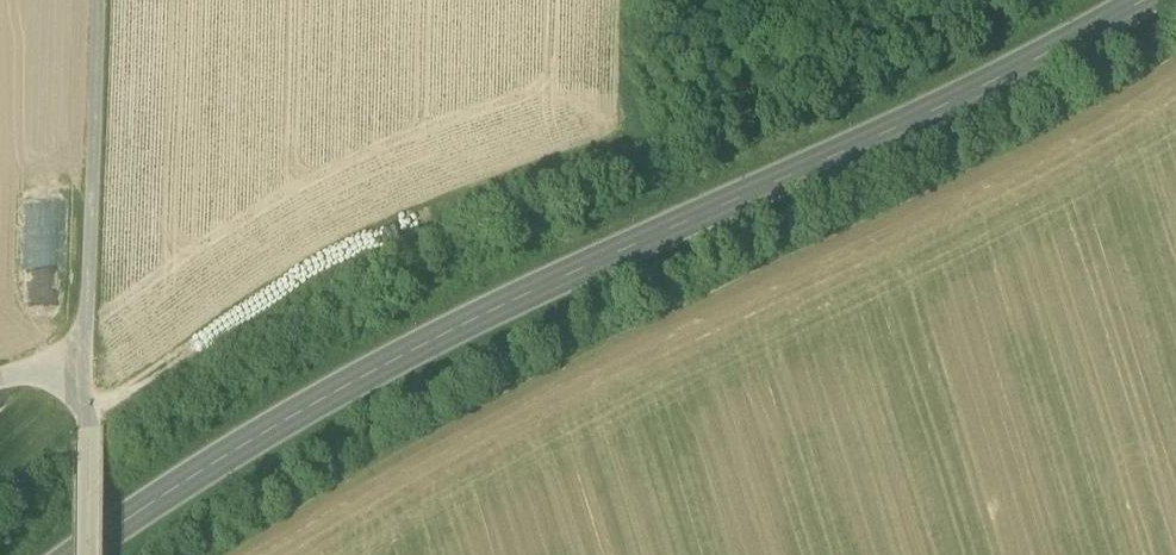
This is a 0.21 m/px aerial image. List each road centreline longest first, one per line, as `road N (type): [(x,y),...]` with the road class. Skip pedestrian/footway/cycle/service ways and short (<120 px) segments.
road 1 (primary): [(1133,0),(934,106),(376,359),(68,554)]
road 2 (track): [(88,402),(137,393),(323,289),(961,0)]
road 3 (track): [(86,361),(97,0)]
road 4 (track): [(89,554),(86,361)]

